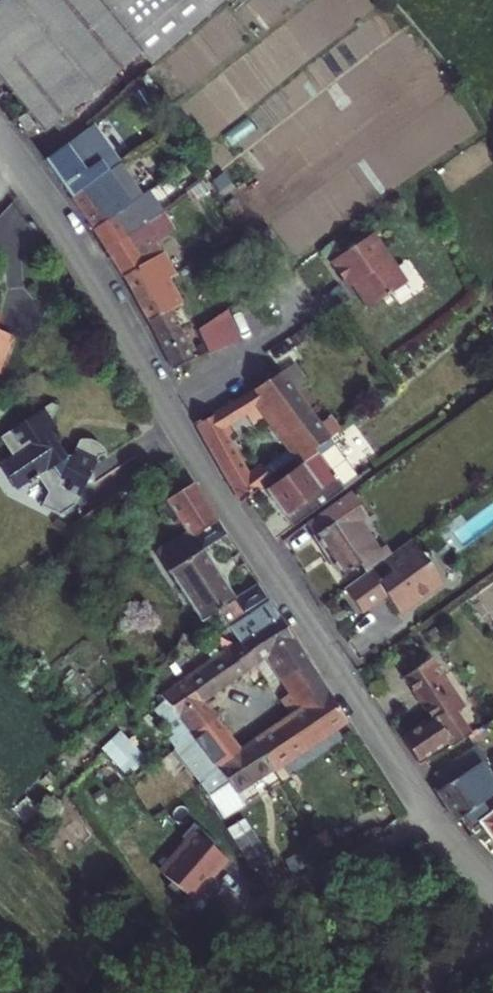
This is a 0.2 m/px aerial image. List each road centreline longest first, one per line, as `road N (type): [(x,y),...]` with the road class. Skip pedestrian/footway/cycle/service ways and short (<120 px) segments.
road 1 (residential): [(0,142),(86,259),(184,440),(435,822),(492,886)]
road 2 (track): [(435,822),(269,902),(185,992)]

